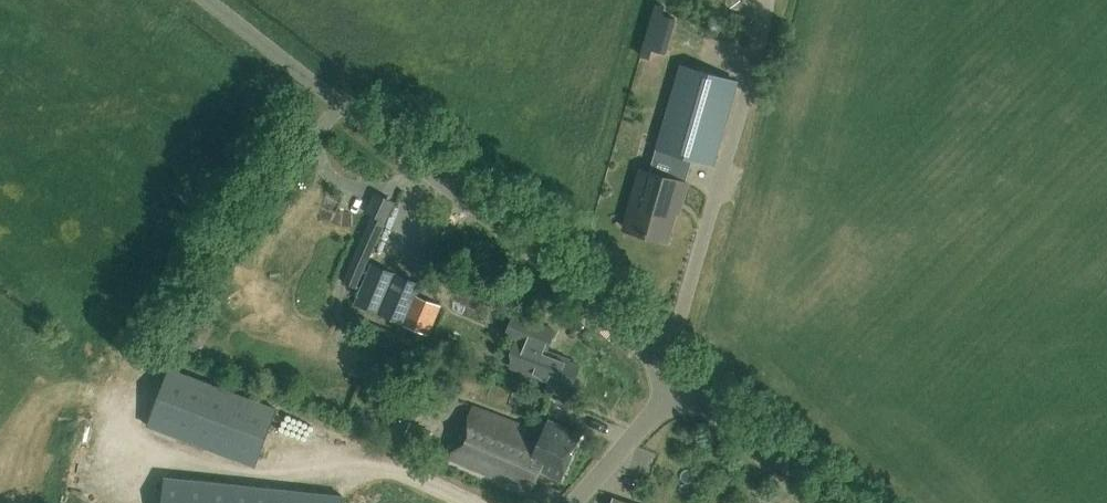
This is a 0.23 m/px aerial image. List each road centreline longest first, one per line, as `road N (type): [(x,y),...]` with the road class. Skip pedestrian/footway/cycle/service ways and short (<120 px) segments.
road 1 (unclassified): [(683,384),(493,223),(207,0)]
road 2 (unclassified): [(815,502),(683,384)]
road 3 (unclassified): [(574,502),(683,384)]

